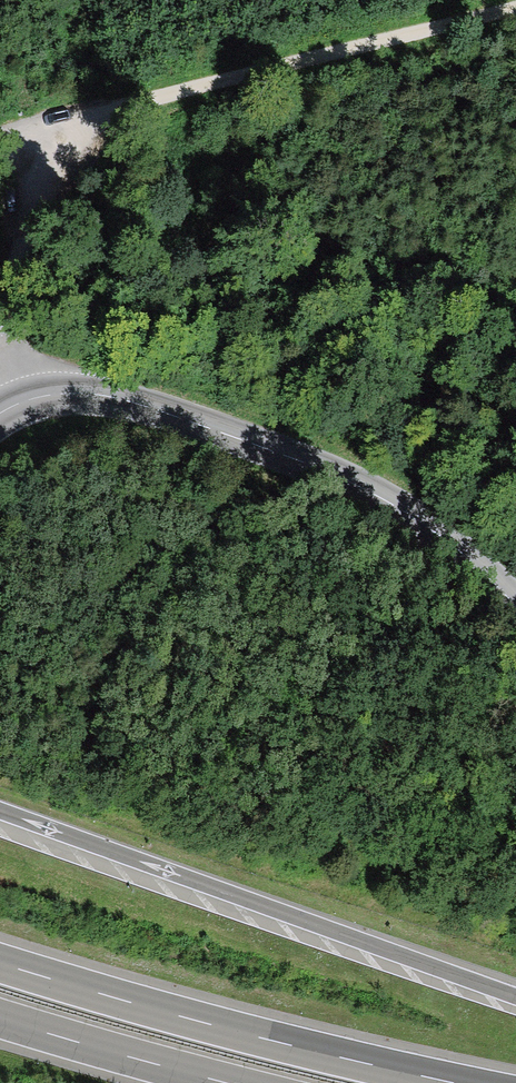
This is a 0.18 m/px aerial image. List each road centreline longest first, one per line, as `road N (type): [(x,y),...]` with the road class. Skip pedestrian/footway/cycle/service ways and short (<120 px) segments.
road 1 (motorway): [(515,996),(0,810)]
road 2 (track): [(0,140),(515,10)]
road 3 (motorway): [(459,1082),(0,963)]
road 4 (motorway): [(0,1018),(227,1082)]
road 5 (track): [(51,127),(49,165),(0,328)]

